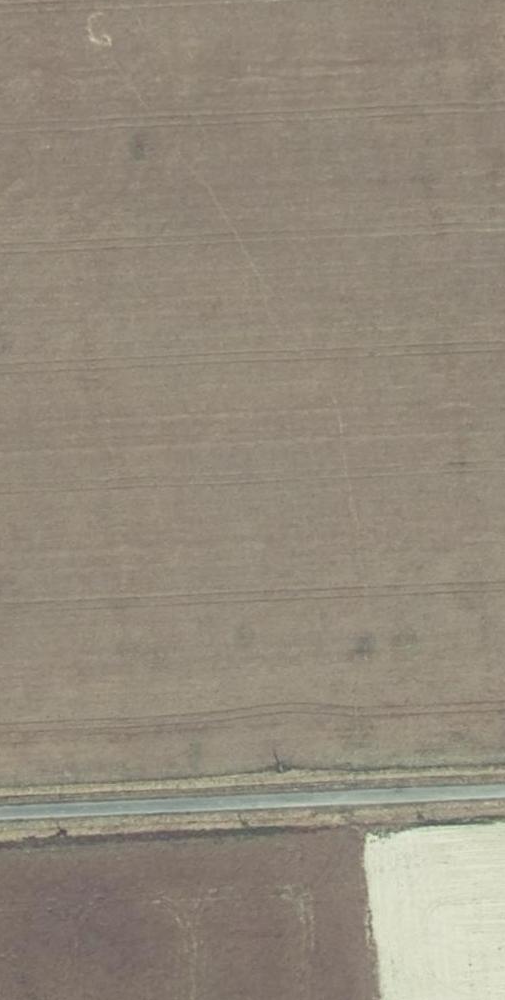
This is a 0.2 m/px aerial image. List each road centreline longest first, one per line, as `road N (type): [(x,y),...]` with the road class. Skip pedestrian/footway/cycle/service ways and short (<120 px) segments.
road 1 (residential): [(504,794),(0,816)]

